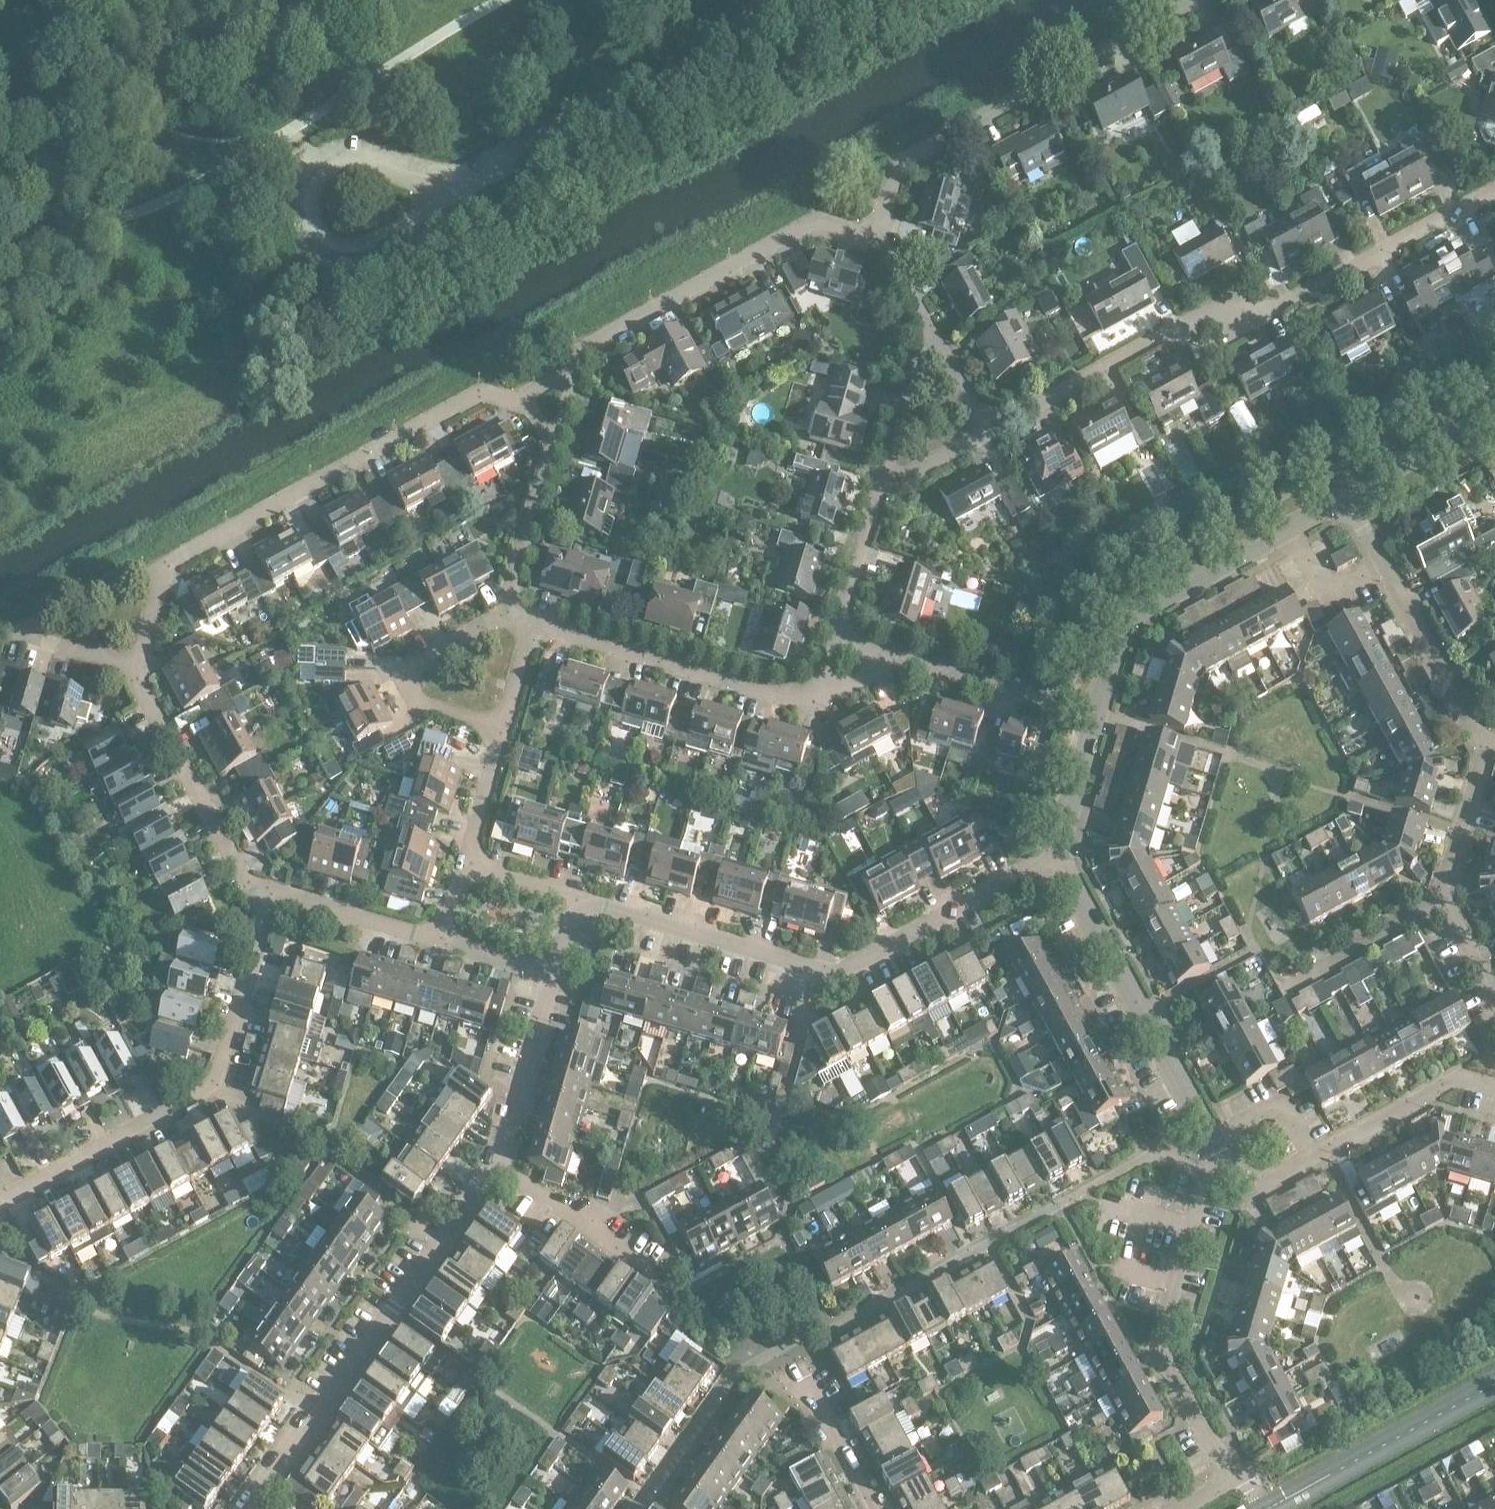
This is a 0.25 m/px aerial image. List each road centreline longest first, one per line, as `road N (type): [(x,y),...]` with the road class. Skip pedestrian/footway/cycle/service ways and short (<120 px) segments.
road 1 (residential): [(554,976),(497,1160),(252,1508)]
road 2 (residential): [(973,444),(1214,316),(1280,313),(1494,199)]
road 3 (residential): [(134,671),(161,570),(481,392),(556,421)]
road 4 (residential): [(575,900),(820,970),(845,970),(1058,853)]
road 5 (residential): [(881,243),(884,190),(1229,0)]
road 6 (residential): [(0,1203),(207,1095),(260,893)]
road 7 (unclassified): [(809,0),(461,192)]
road 8 (residential): [(556,421),(575,372),(605,336),(813,239),(881,243)]
road 9 (residential): [(1211,1167),(1213,1138),(1058,853)]
road 10 (residential): [(833,643),(824,677),(797,695),(529,624)]
road 11 (residential): [(1240,1477),(1211,1445),(1160,1352),(1211,1167)]
road 12 (residential): [(1103,715),(1125,636),(1143,614),(1341,504)]
road 13 (residential): [(1494,1120),(1426,1103),(1272,1181),(1211,1167)]
road 14 (residential): [(1479,757),(1341,504)]
road 15 (residential): [(1103,715),(833,643)]
road 16 (residential): [(260,893),(134,671)]
road 17 (residential): [(463,865),(529,624)]
road 18 (residential): [(1494,985),(1442,896),(1479,757)]
road 19 (unclassified): [(461,192),(359,169),(329,175),(312,205),(318,233),(333,245),(360,246)]
road 20 (residential): [(529,624),(516,606),(556,421)]
road 21 (residential): [(260,893),(439,941)]
road 22 (residential): [(1341,504),(1494,420)]
road 23 (residential): [(924,341),(878,497)]
road 24 (residential): [(878,497),(833,643)]
road 25 (residential): [(1058,853),(1103,715)]
road 26 (residential): [(134,671),(12,629)]
road 27 (residential): [(439,941),(554,976)]

